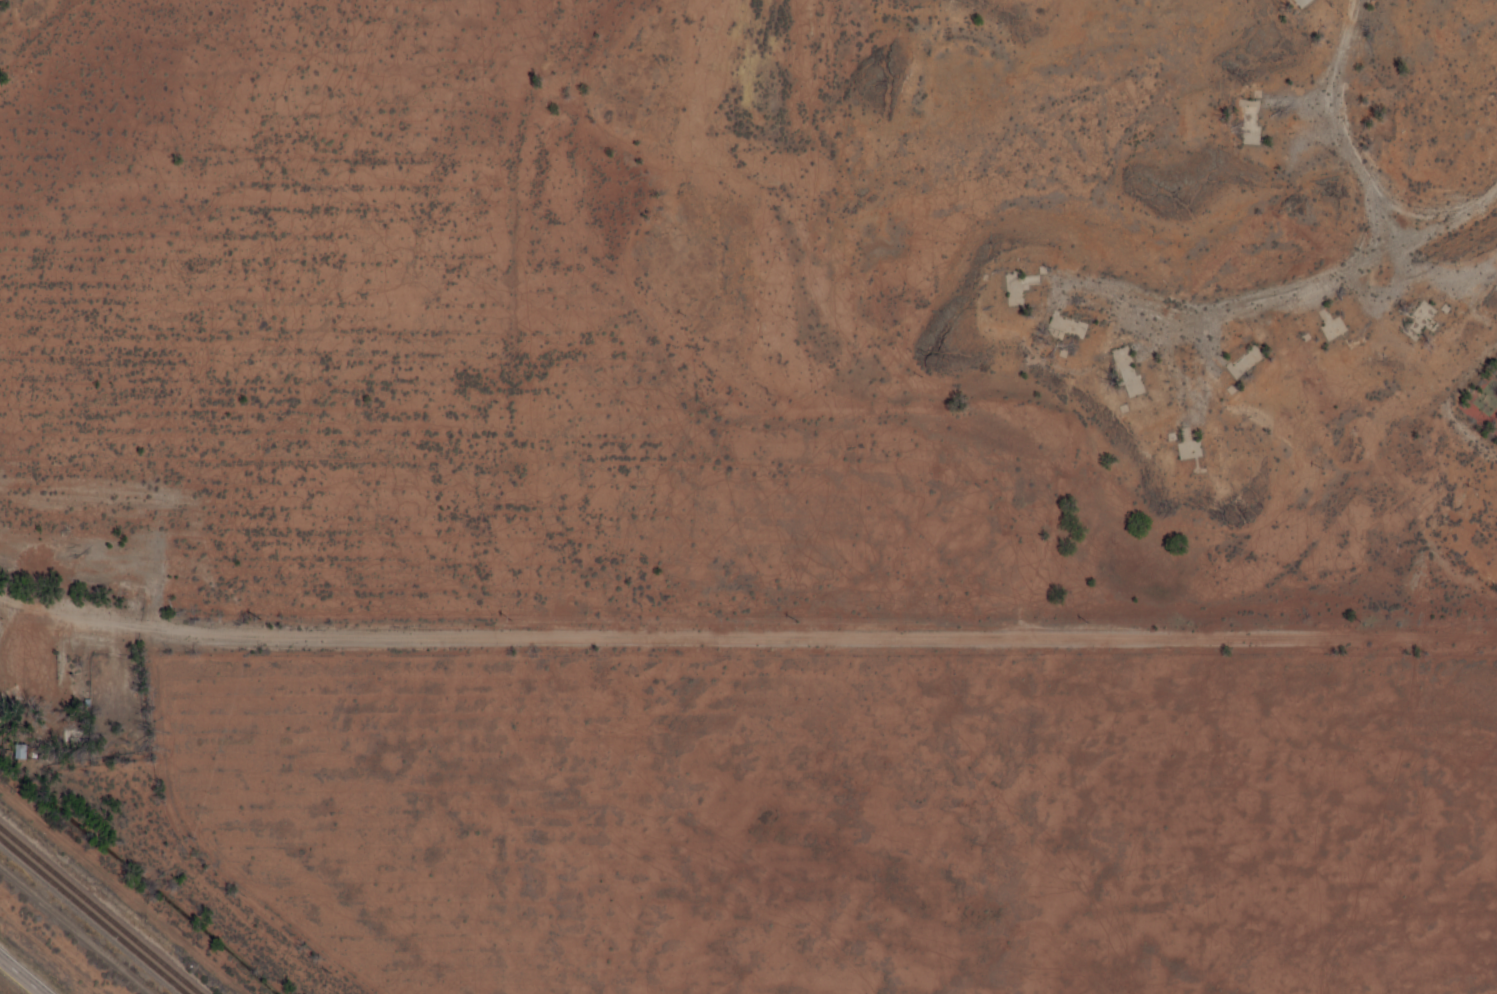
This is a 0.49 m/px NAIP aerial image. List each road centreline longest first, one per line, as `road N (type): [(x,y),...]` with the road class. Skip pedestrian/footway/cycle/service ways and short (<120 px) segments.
road 1 (residential): [(1496,667),(102,667),(0,610)]
road 2 (track): [(1384,0),(1378,83),(1321,150),(1321,270),(1134,306),(1108,296)]
road 3 (track): [(1321,249),(1420,228),(1496,177)]

